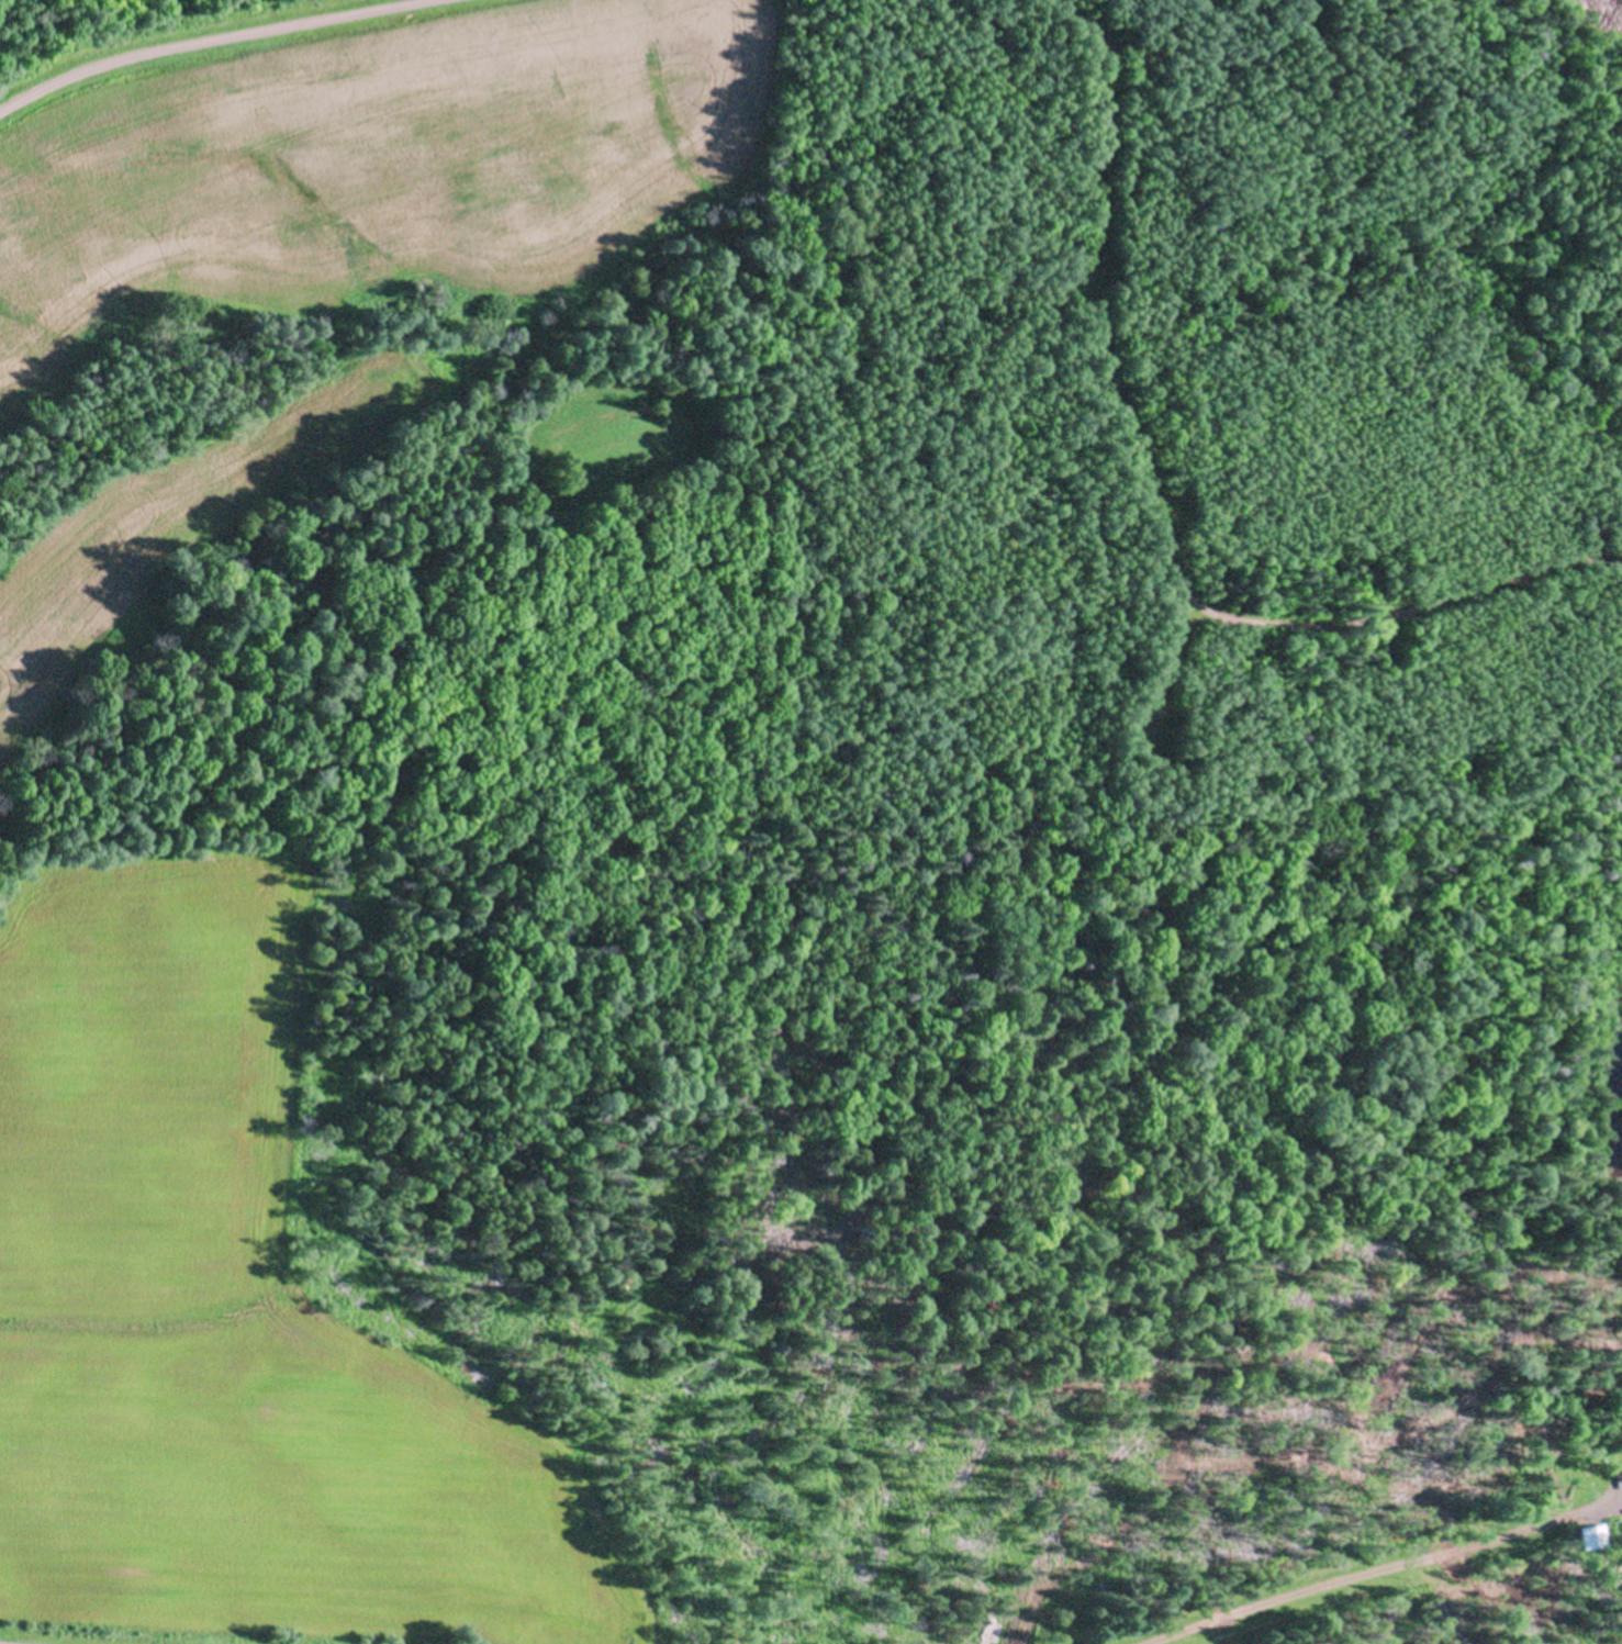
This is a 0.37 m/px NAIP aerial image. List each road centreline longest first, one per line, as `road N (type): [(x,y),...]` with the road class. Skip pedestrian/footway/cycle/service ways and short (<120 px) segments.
road 1 (residential): [(0,108),(71,70),(428,0)]

